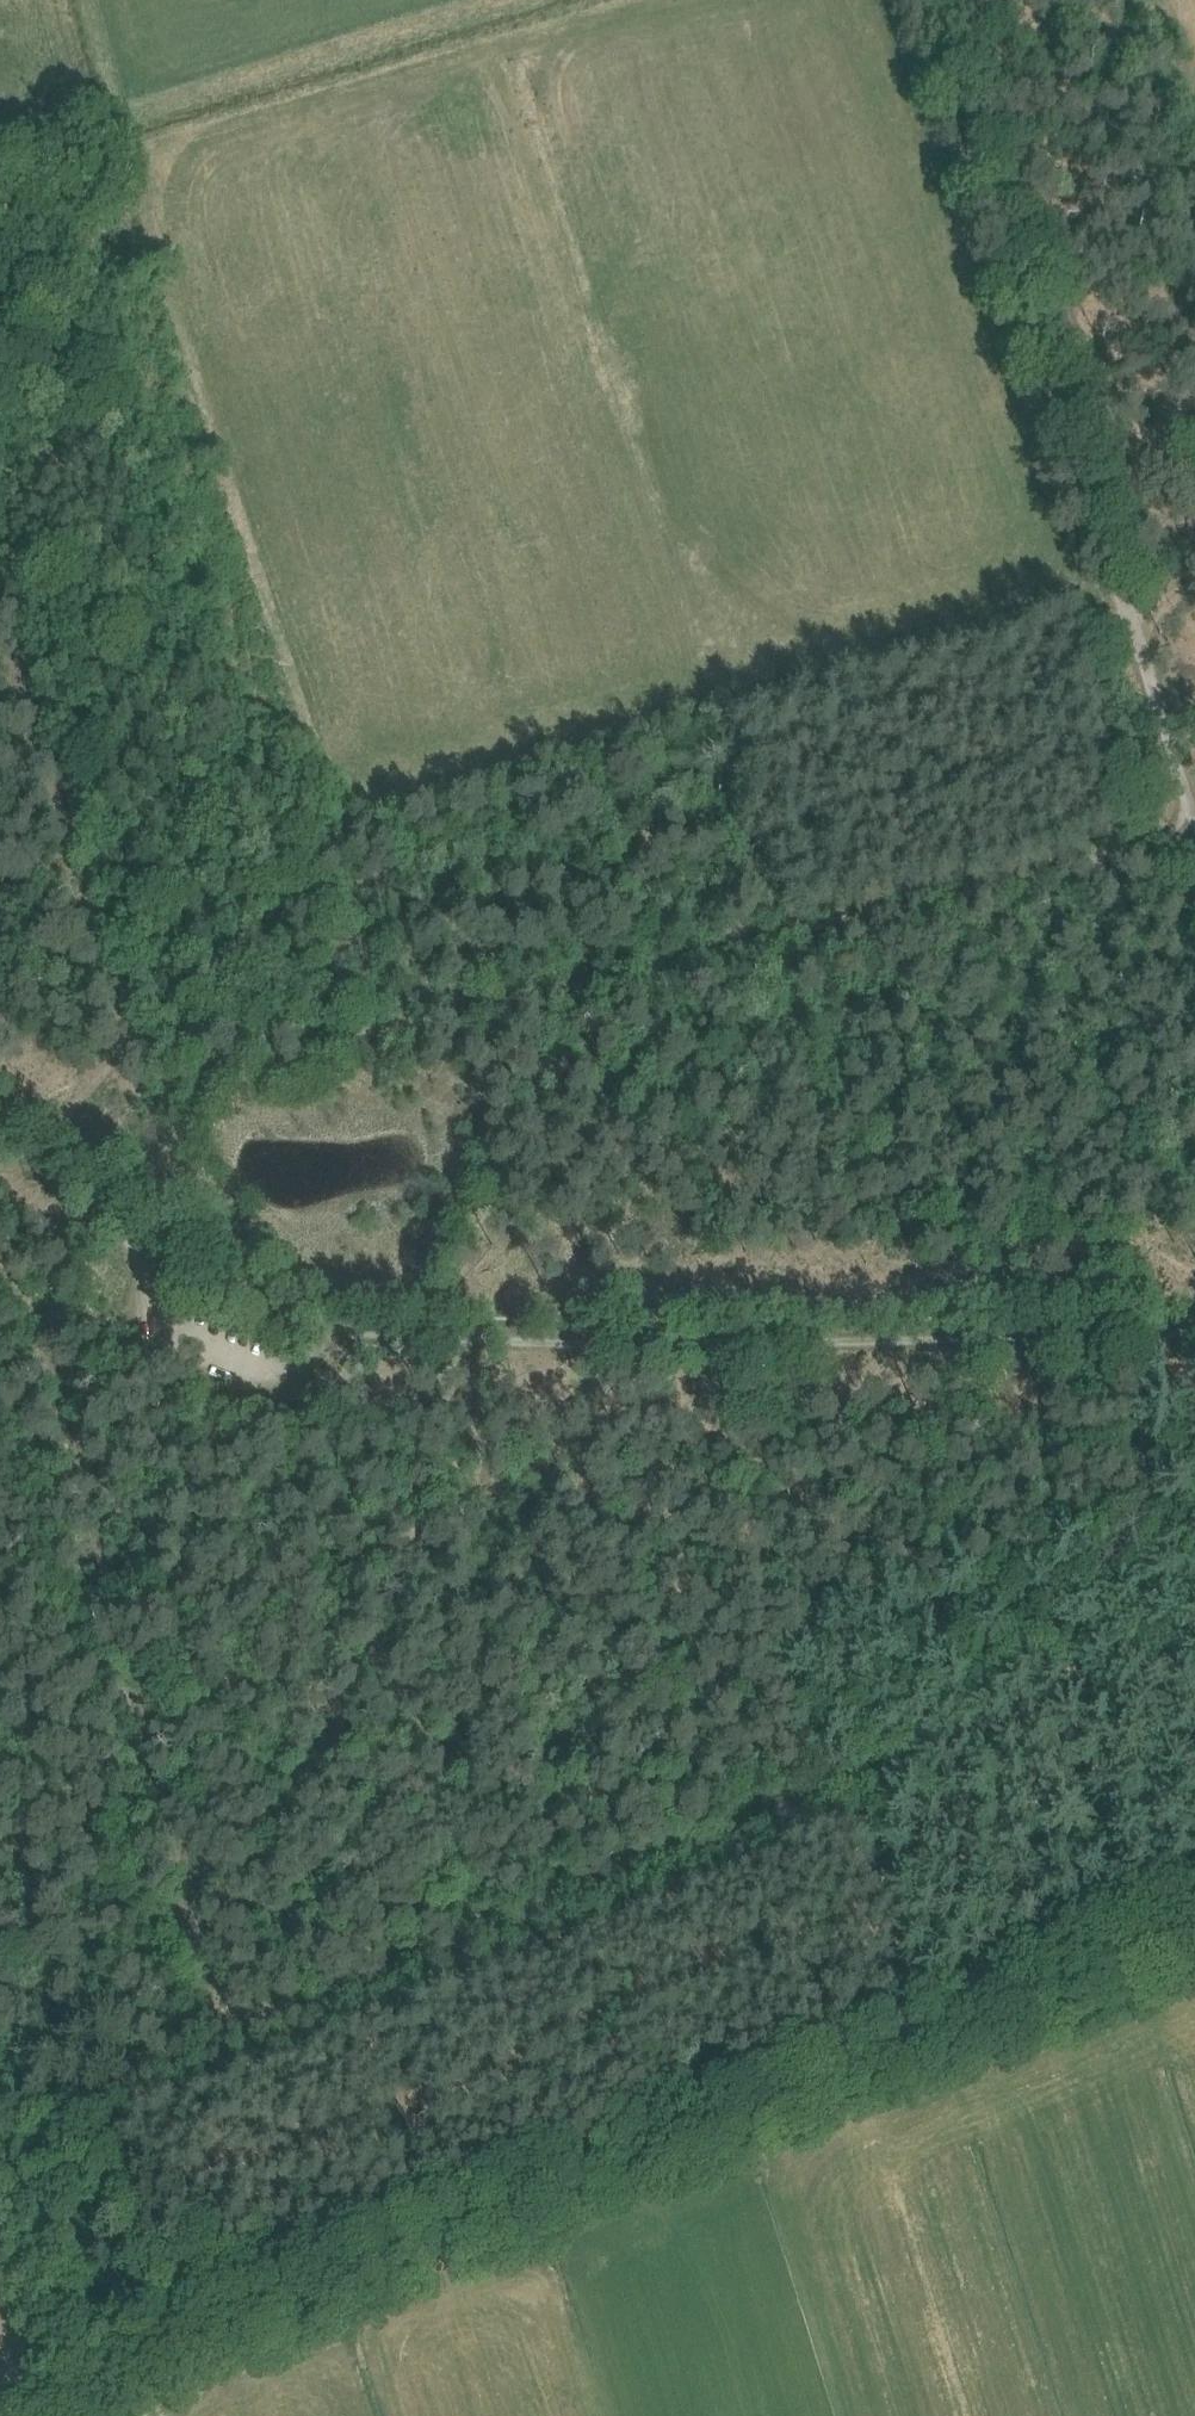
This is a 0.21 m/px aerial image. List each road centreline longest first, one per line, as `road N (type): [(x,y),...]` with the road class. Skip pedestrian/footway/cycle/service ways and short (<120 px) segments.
road 1 (track): [(1194,1325),(891,1338),(460,1339),(336,1331),(171,1253),(0,1130)]
road 2 (track): [(937,0),(1130,623)]
road 3 (track): [(1194,820),(1130,623),(1194,574)]

